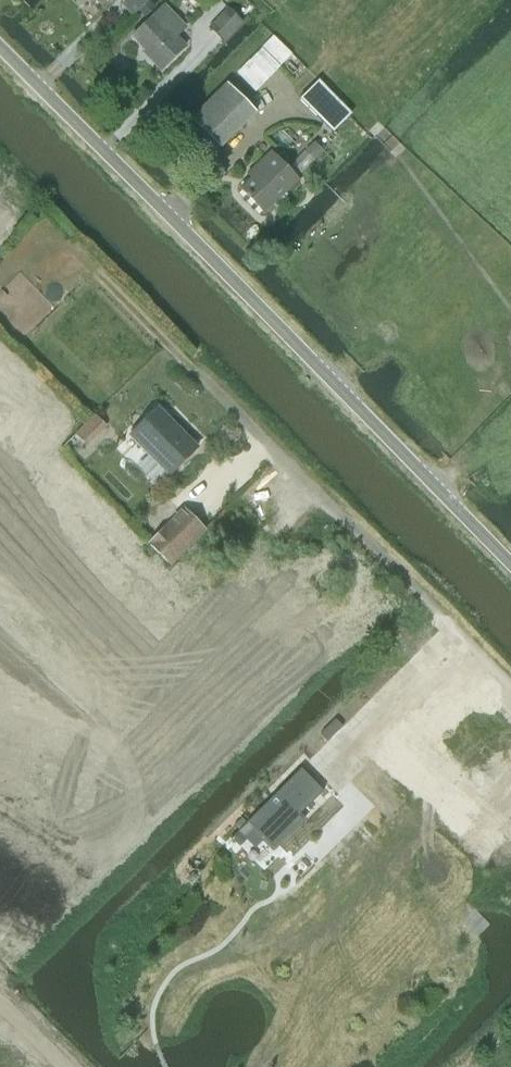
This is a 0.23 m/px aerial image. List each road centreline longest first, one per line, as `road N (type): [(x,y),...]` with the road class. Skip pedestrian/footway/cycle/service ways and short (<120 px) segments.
road 1 (unclassified): [(510,564),(0,48)]
road 2 (unclassified): [(510,686),(200,376)]

